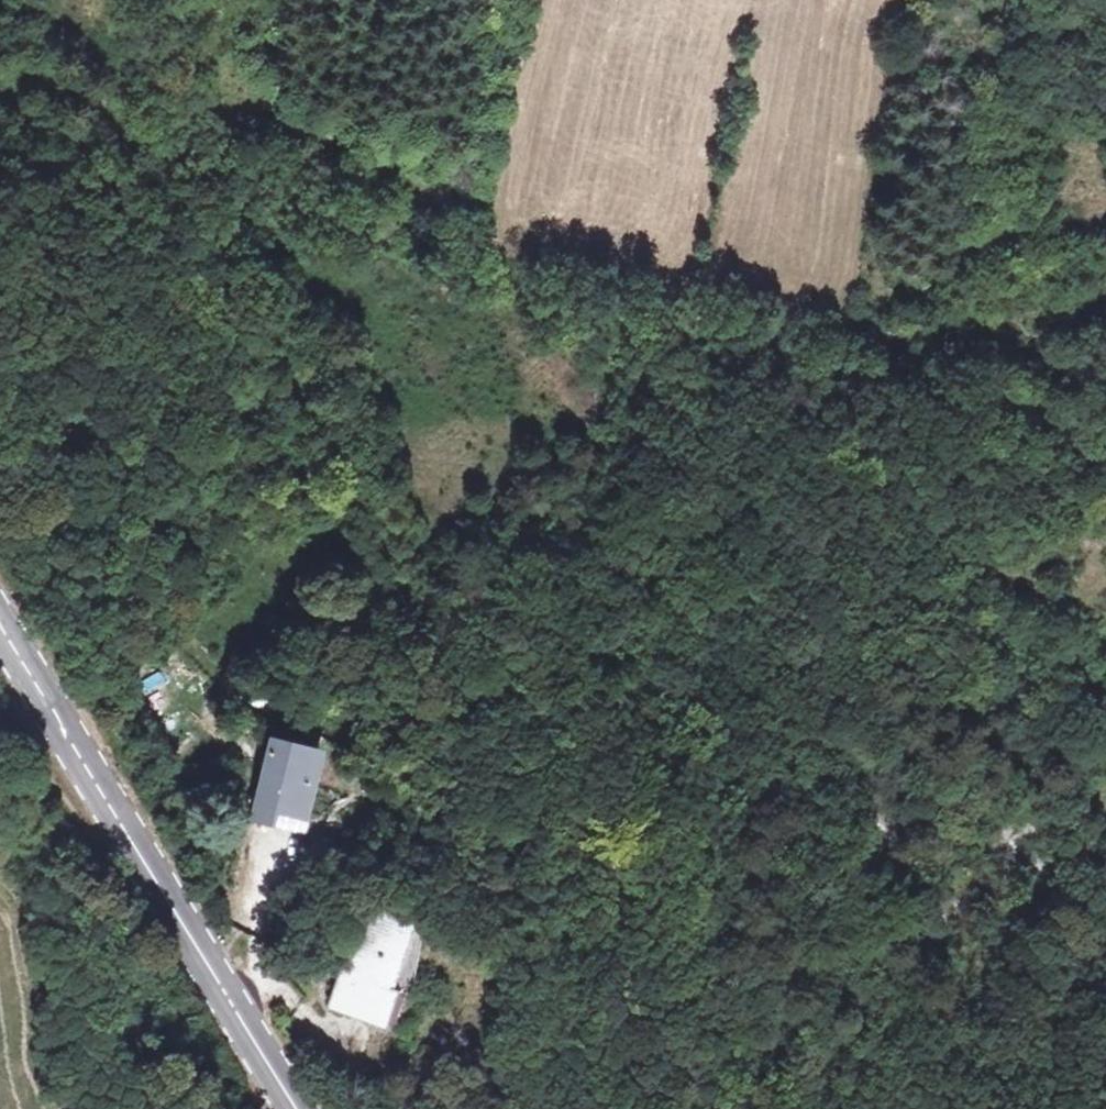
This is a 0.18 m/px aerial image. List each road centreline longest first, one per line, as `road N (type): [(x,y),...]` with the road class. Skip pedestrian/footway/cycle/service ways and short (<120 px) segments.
road 1 (track): [(1105,447),(950,396),(891,400),(553,273),(499,226)]
road 2 (secondary): [(295,1108),(0,628)]

